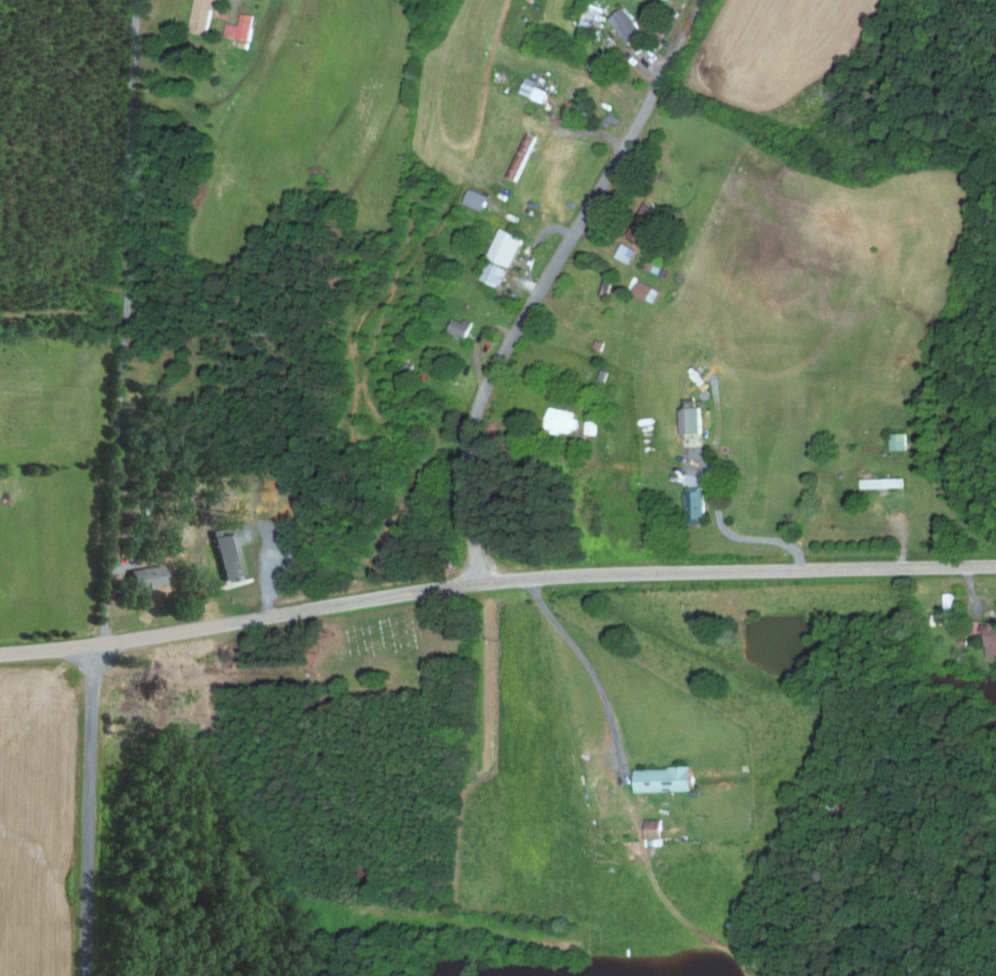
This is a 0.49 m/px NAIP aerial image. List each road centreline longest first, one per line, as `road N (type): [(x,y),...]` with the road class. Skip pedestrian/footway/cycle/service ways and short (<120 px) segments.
road 1 (tertiary): [(995,565),(480,579),(97,645),(0,652)]
road 2 (residential): [(97,645),(132,0)]
road 3 (residential): [(480,579),(467,481),(476,410),(663,71)]
road 4 (residential): [(87,975),(97,645)]

